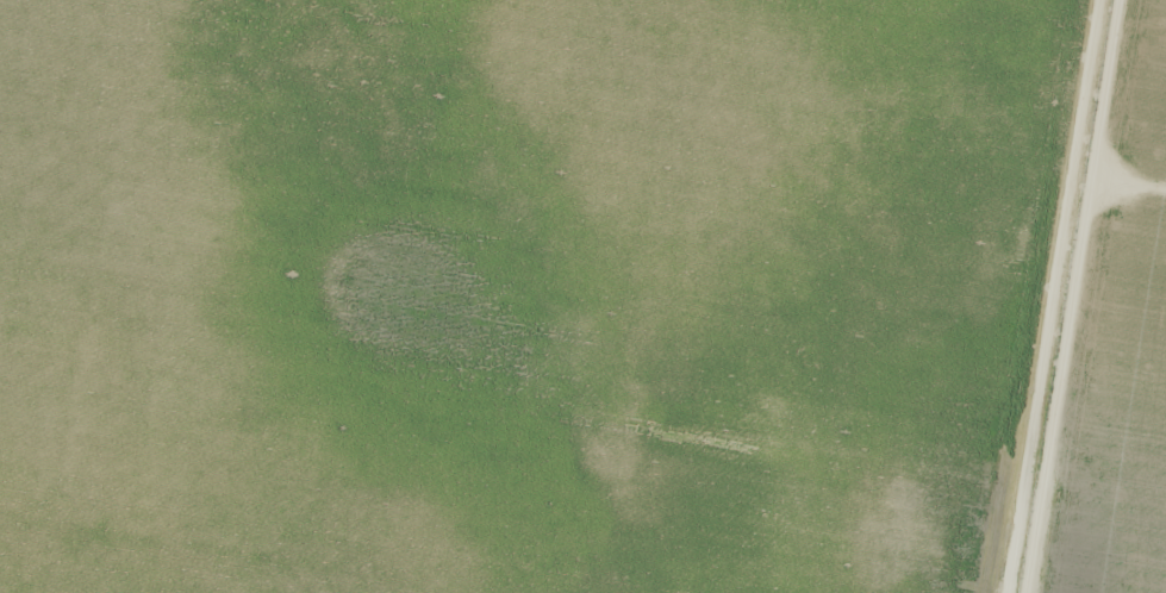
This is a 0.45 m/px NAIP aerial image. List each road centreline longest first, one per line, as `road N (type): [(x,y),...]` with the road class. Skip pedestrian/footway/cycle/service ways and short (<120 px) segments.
road 1 (residential): [(0,9),(1055,187)]
road 2 (residential): [(1103,0),(1055,187),(995,592)]
road 3 (residential): [(252,592),(328,0)]

